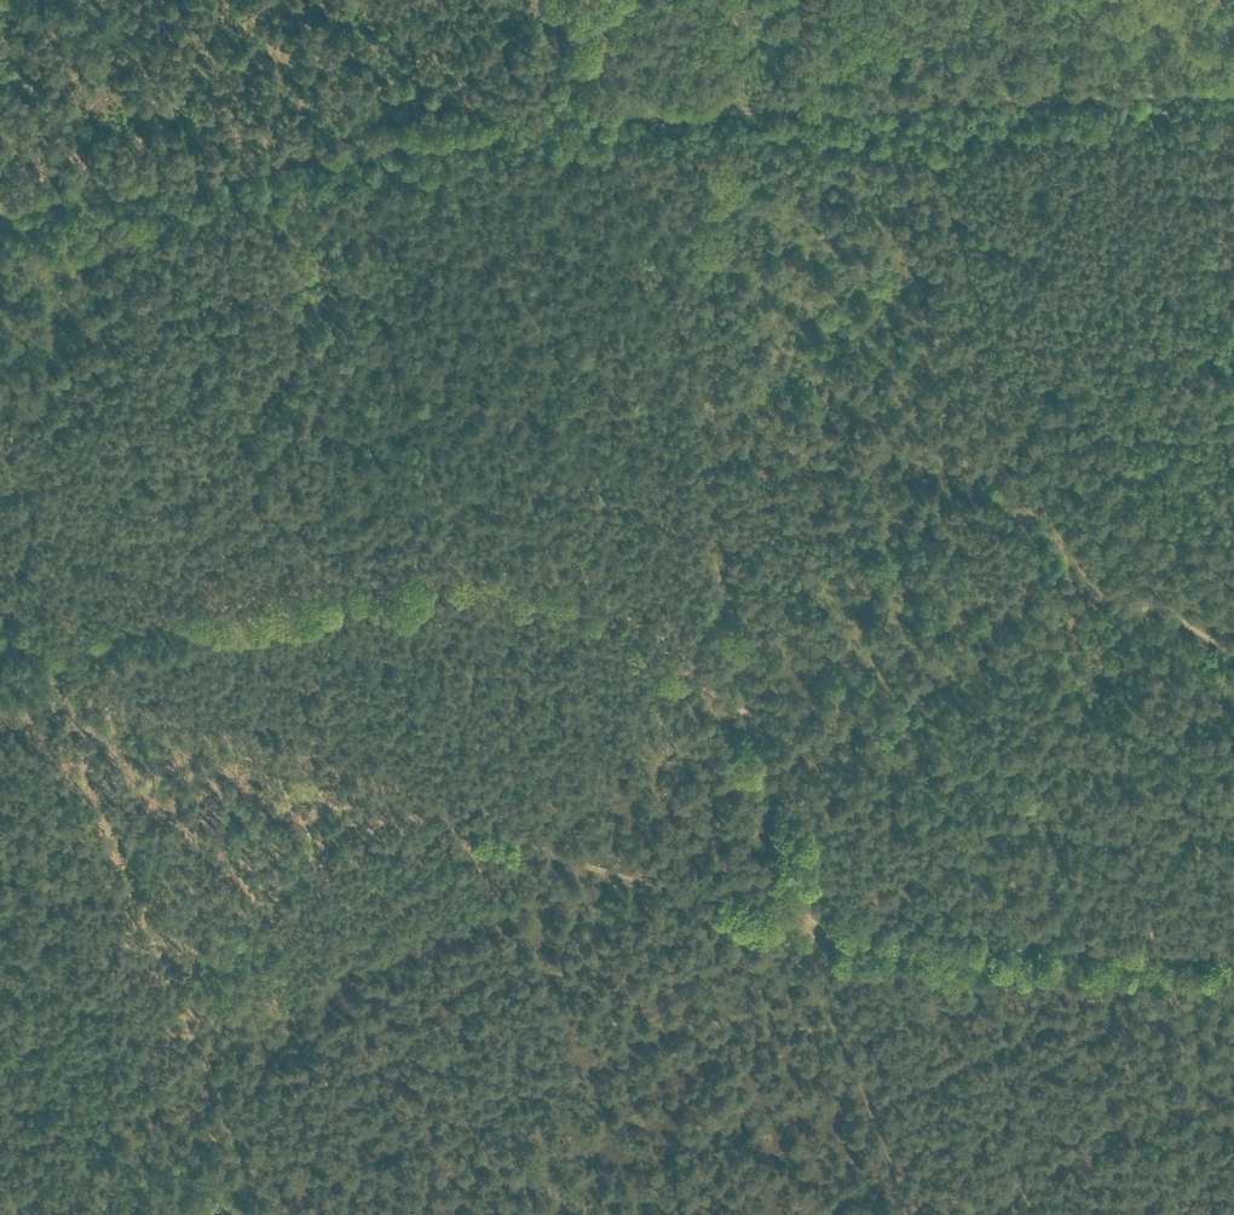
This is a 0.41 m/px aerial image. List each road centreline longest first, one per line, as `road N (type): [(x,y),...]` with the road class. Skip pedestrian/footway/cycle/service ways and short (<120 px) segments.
road 1 (track): [(65,702),(48,653),(63,637),(482,584),(550,595),(601,616),(747,712)]
road 2 (track): [(741,110),(561,119),(0,212)]
road 3 (track): [(1233,91),(741,110)]
road 4 (track): [(816,931),(1233,958)]
road 5 (track): [(761,746),(780,755),(803,751),(1118,608)]
road 6 (track): [(1233,1109),(1129,1145),(977,1214)]
road 7 (track): [(537,0),(582,118)]

